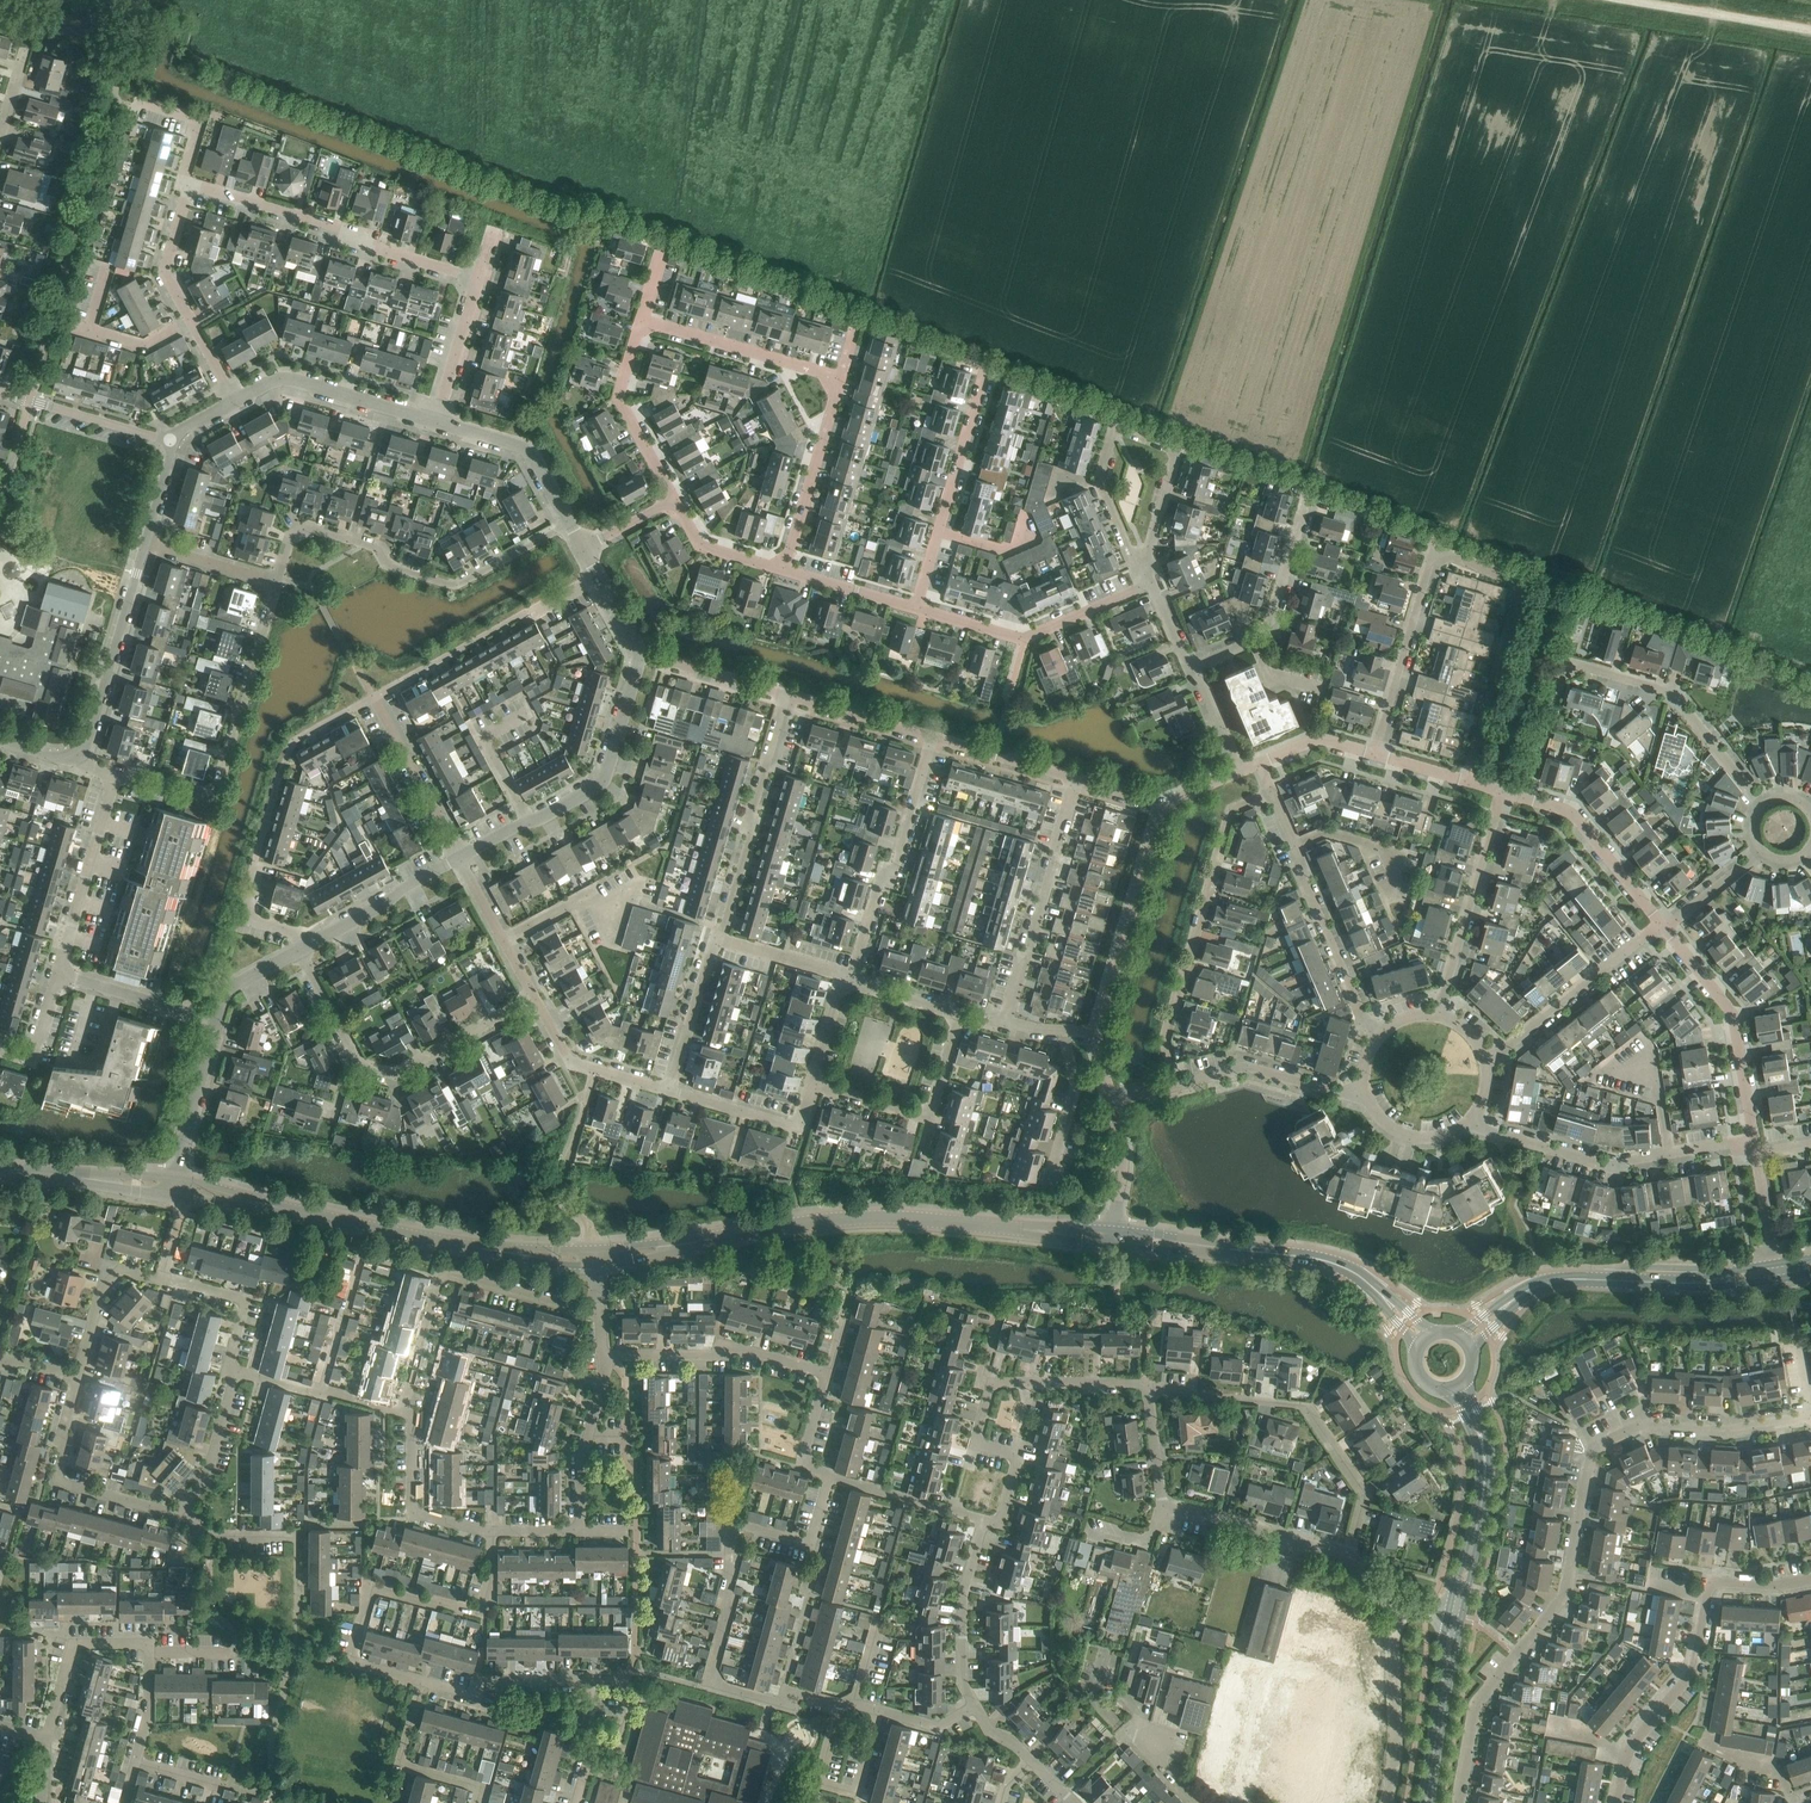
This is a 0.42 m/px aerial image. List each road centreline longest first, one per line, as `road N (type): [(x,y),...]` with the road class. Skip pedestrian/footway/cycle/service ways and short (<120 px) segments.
road 1 (residential): [(1456,1802),(1474,1703),(1566,1593),(1593,1447),(1639,1426),(1726,1432),(1809,1417)]
road 2 (residential): [(1467,781),(1526,579),(1435,552),(1374,754)]
road 3 (residential): [(840,1704),(726,1687),(713,1667),(727,1613),(730,1522),(811,1540),(830,1477)]
road 4 (residential): [(1527,798),(1563,677),(1586,666),(1676,693),(1765,804)]
road 5 (tertiary): [(1046,1231),(882,1217),(674,1247)]
road 6 (residential): [(276,580),(291,537),(311,527),(380,548),(391,565),(445,583),(468,579),(570,522)]
road 7 (residential): [(1180,1085),(1166,1041),(1232,808),(1272,791)]
road 8 (residential): [(1349,1556),(1365,1494),(1305,1406),(1148,1388)]
road 9 (residential): [(276,580),(213,794),(199,800),(117,775)]
road 10 (residential): [(1349,1556),(1164,1507),(1148,1388)]
road 11 (residential): [(402,1410),(438,1278),(449,1273),(600,1315)]
road 12 (residential): [(480,278),(190,184)]
road 13 (residential): [(1476,1121),(1610,1164),(1734,1142),(1757,1152)]
road 14 (residential): [(344,1661),(371,1582),(480,1611),(492,1531)]
road 15 (tertiary): [(513,1252),(257,1202)]
road 16 (residential): [(1662,924),(1733,1013),(1757,1152)]
road 17 (residential): [(1007,1022),(1079,782)]
road 18 (residential): [(851,973),(899,858),(933,740)]
road 19 (residential): [(1150,579),(1029,633),(920,604)]
road 20 (residential): [(1143,564),(1179,453),(1115,427),(1099,484)]
road 21 (residential): [(920,604),(987,369)]
road 22 (residential): [(722,934),(787,699)]
road 23 (residential): [(1660,1712),(1695,1666),(1710,1587),(1810,1579)]
road 24 (residential): [(1098,1032),(1164,806)]
road 25 (residential): [(810,1083),(929,1118),(962,1014)]
road 26 (residential): [(1440,1014),(1503,791)]
road 27 (residential): [(823,1374),(736,1348),(712,1355),(603,1354)]
road 28 (residential): [(79,755),(146,541)]
road 29 (residential): [(175,1513),(59,1479),(76,1378)]
road 30 (residential): [(1491,1060),(1662,924)]
road 31 (residential): [(529,822),(602,782),(640,654)]
road 32 (residential): [(849,384),(645,319)]
road 33 (residential): [(880,1711),(857,1794),(818,1783),(840,1704)]
road 34 (residential): [(436,420),(296,380),(272,381),(239,399)]
road 35 (residential): [(59,973),(117,775)]
road 36 (residential): [(1383,1033),(1298,846)]
road 37 (residential): [(1389,1802),(1401,1604)]
road 38 (residential): [(849,384),(798,573)]
road 39 (residential): [(1367,1096),(1248,1064),(1180,1085)]
road 40 (residential): [(975,1705),(963,1682),(962,1597),(990,1522)]
road 41 (residential): [(530,997),(393,1074),(362,1063)]
road 42 (residential): [(1527,798),(1578,821),(1662,924)]
road 43 (residential): [(479,1802),(484,1786),(398,1762),(419,1682)]
road 44 (residential): [(492,1531),(415,1513),(412,1415),(402,1410)]
road 45 (residential): [(685,495),(636,399),(645,319)]
road 46 (tertiary): [(1427,1801),(1455,1616)]
road 47 (residential): [(810,1083),(808,1126),(670,1092)]
road 48 (tertiary): [(1369,1284),(1317,1259),(1192,1246)]
road 49 (residential): [(175,442),(0,393)]
road 50 (residential): [(464,856),(378,696)]
road 51 (residential): [(670,1092),(569,1062),(530,997)]
road 52 (residential): [(570,522),(534,456),(436,420)]
road 53 (residential): [(46,1739),(74,1643),(144,1644),(148,1651)]
road 54 (track): [(1810,27),(1636,0)]
road 55 (residential): [(590,1681),(511,1682),(471,1696),(419,1682)]
road 56 (tertiary): [(1455,1616),(1484,1487),(1484,1446)]
road 57 (residential): [(990,1522),(1004,1510),(1017,1465),(1014,1455),(983,1446),(978,1435),(989,1384)]
road 58 (residential): [(194,321),(152,345),(97,332),(93,317),(105,270)]
road 59 (residential): [(319,940),(464,856)]
road 60 (residential): [(670,1092),(722,934)]
road 61 (residential): [(990,1522),(830,1477)]
road 62 (tertiary): [(1531,1288),(1580,1279),(1696,1283)]
road 63 (residential): [(218,1020),(59,973)]
road 64 (residential): [(183,1179),(189,1118),(218,1020)]
road 65 (residential): [(76,1378),(101,1291),(119,1271),(162,1280)]
road 66 (residential): [(162,1280),(247,1300),(234,1371)]
road 67 (residential): [(1148,1388),(989,1384)]
road 68 (residential): [(175,1513),(209,1474),(234,1371)]
road 69 (residential): [(1067,1031),(1073,1086),(1047,1185)]
road 70 (residential): [(1259,640),(1274,630),(1309,497)]
road 71 (residential): [(787,699),(640,654)]
road 72 (residential): [(1389,899),(1401,857),(1328,834),(1298,846)]
road 73 (residential): [(1079,782),(933,740)]
road 74 (residential): [(933,740),(787,699)]
road 75 (residential): [(436,420),(480,278)]
road 76 (residential): [(194,321),(167,273),(190,184)]
road 77 (residential): [(529,822),(485,737),(528,715)]
road 78 (residential): [(798,573),(724,548),(685,495)]
road 79 (residential): [(592,1742),(627,1749),(639,1700),(624,1682),(590,1681)]
road 80 (residential): [(319,1389),(360,1256)]
road 81 (residential): [(276,580),(146,541)]
road 82 (residential): [(851,973),(722,934)]
road 83 (residential): [(1476,1121),(1436,1141),(1414,1140),(1394,1131),(1367,1096)]
road 84 (residential): [(506,944),(589,897),(609,927)]
road 85 (residential): [(362,1063),(301,949)]
road 86 (residential): [(1119,1229),(1124,1149),(1112,1104)]
road 87 (residential): [(920,604),(798,573)]
road 88 (residential): [(1662,924),(1764,851)]
road 89 (residential): [(190,184),(198,127),(190,116),(140,101)]
road 90 (residential): [(962,1014),(859,986),(851,973)]
road 91 (residential): [(0,1047),(29,1056),(38,1049),(59,973)]
road 92 (residential): [(1260,762),(1314,740),(1374,754)]

